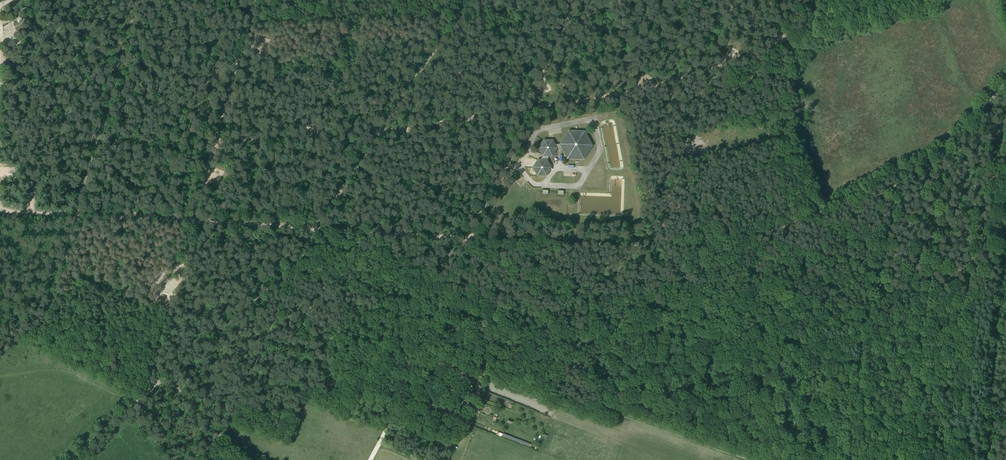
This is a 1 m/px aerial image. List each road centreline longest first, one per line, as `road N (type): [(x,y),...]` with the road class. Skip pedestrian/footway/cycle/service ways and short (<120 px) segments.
road 1 (track): [(718,68),(633,92),(378,134),(216,141)]
road 2 (track): [(577,0),(469,238)]
road 3 (track): [(850,430),(898,174)]
road 4 (track): [(255,0),(194,220)]
road 5 (track): [(984,459),(1005,234)]
road 6 (track): [(75,213),(134,0)]
road 7 (track): [(602,412),(421,345)]
road 8 (track): [(143,397),(194,220)]
road 9 (track): [(166,378),(298,266)]

